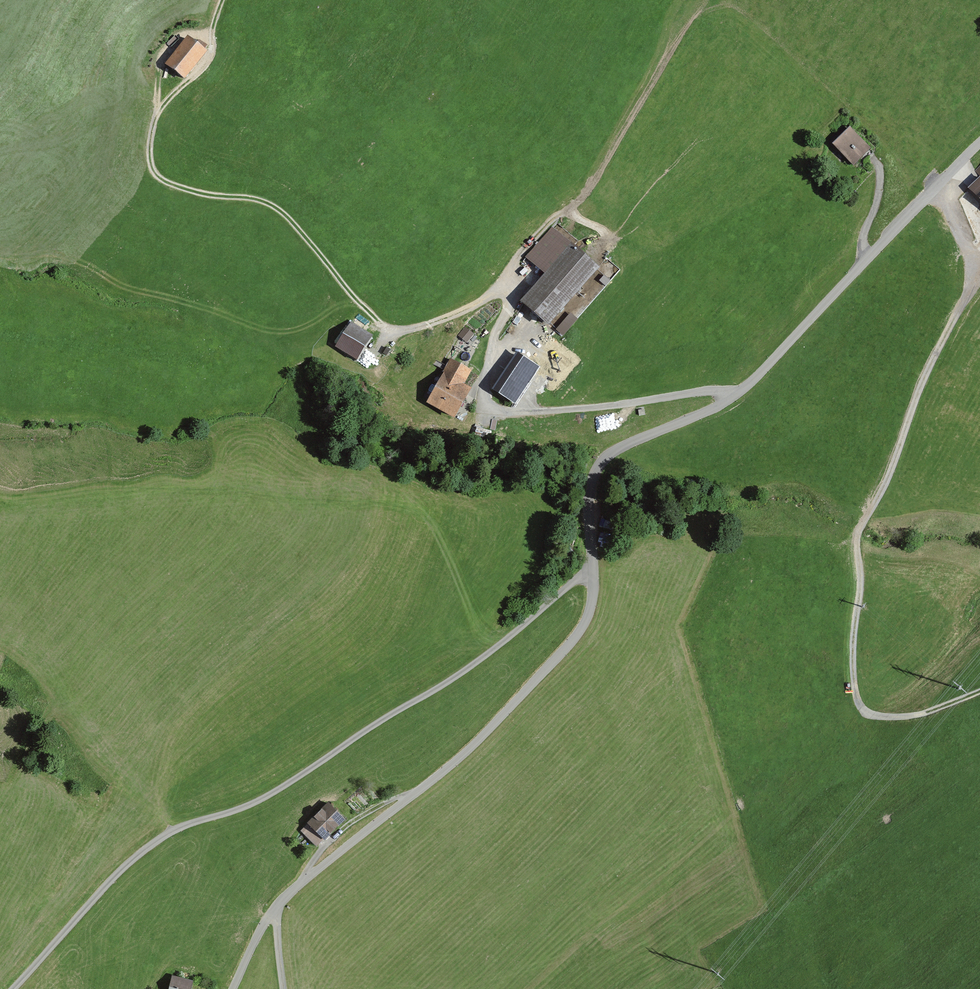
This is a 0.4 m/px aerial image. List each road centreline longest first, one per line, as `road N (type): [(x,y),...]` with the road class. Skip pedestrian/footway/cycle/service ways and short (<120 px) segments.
road 1 (unclassified): [(979,147),(748,389),(610,458),(593,502),(594,607),(585,627),(491,732),(275,912),(234,988)]
road 2 (track): [(223,0),(210,61),(156,116),(150,152),(160,180),(253,199),(288,216),(392,331),(505,296),(480,409),(499,417),(720,393),(734,401)]
road 3 (track): [(16,988),(177,826),(248,807),(495,654),(578,580),(595,575)]
road 4 (track): [(979,694),(924,717),(864,715),(851,652),(859,537),(968,291),(967,238),(949,209),(953,182),(979,158)]

